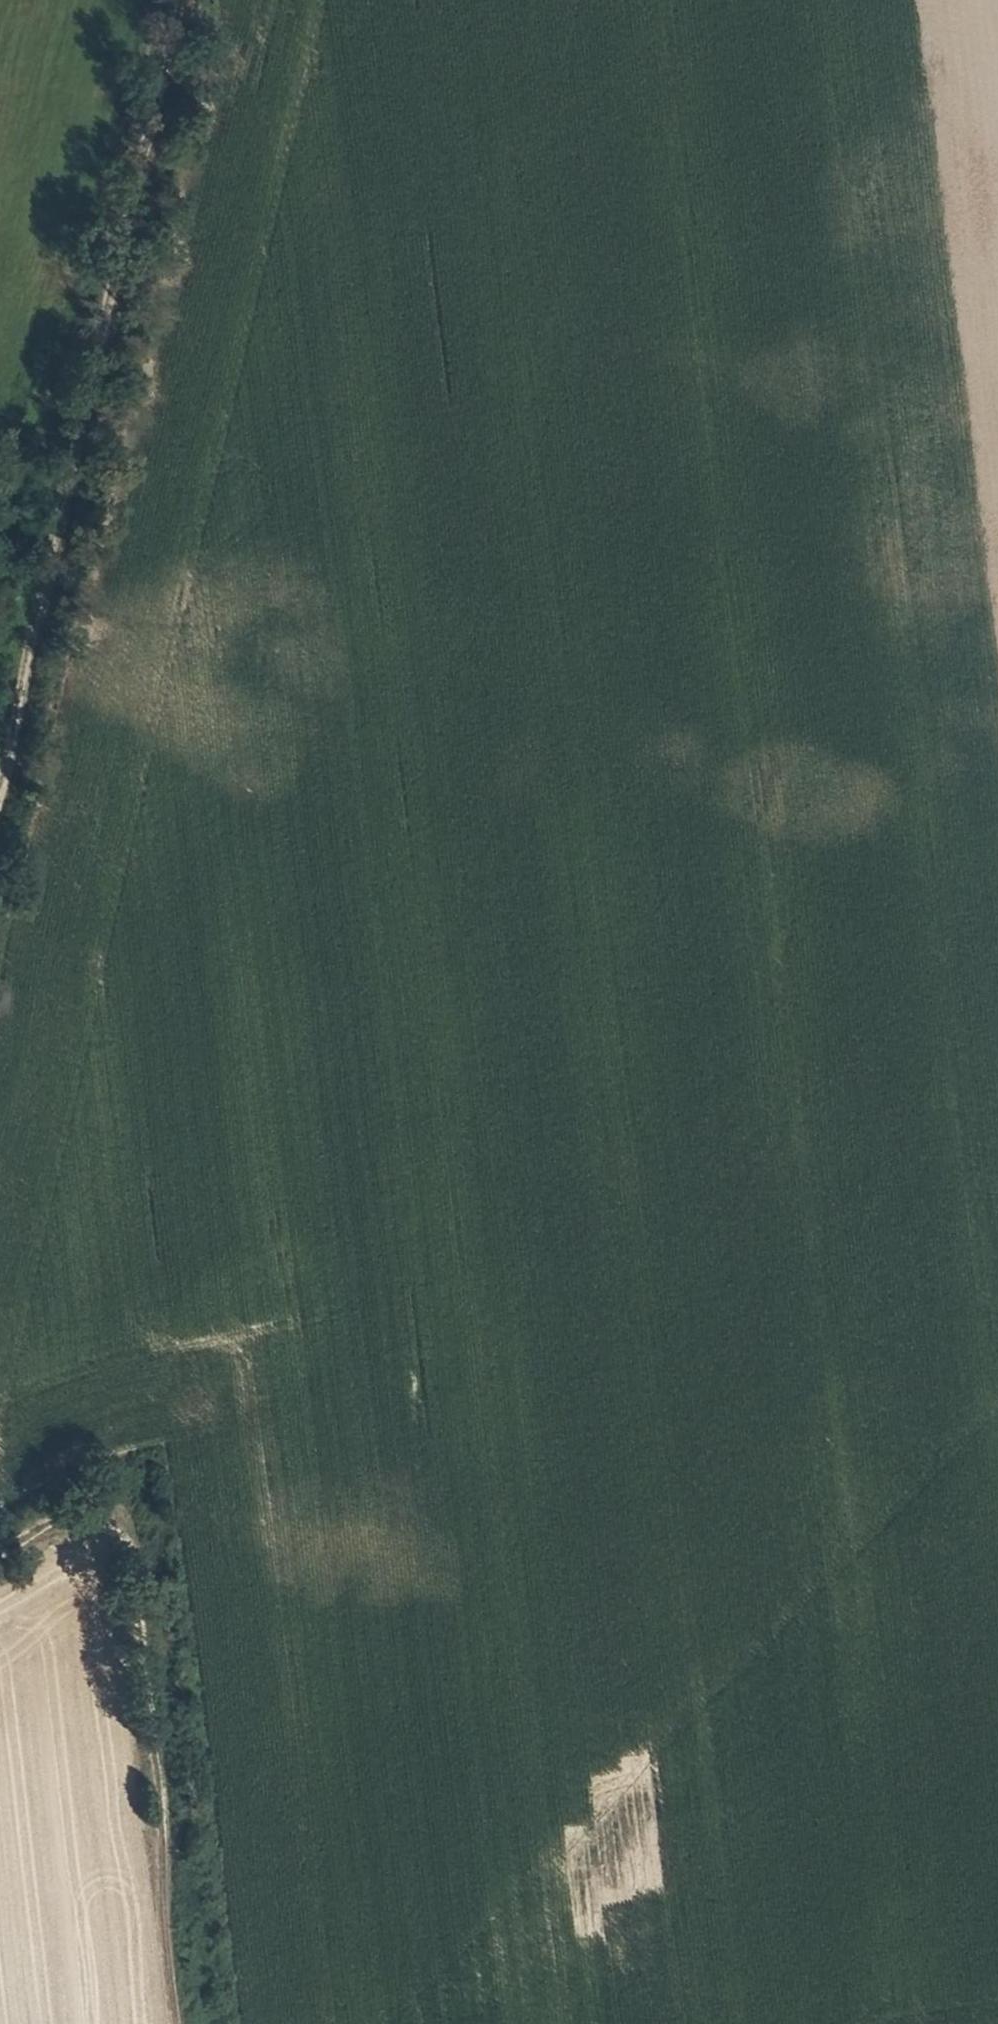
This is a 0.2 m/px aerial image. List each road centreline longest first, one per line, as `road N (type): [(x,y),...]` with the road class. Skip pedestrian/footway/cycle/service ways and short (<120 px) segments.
road 1 (track): [(203,0),(0,897)]
road 2 (track): [(0,1529),(63,1487),(115,1477),(136,1493),(195,2023)]

